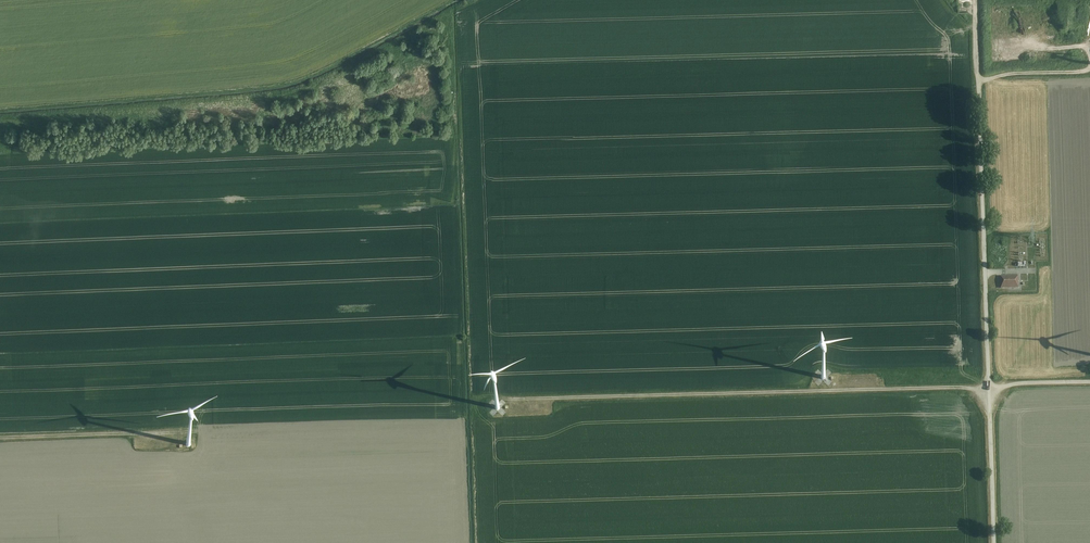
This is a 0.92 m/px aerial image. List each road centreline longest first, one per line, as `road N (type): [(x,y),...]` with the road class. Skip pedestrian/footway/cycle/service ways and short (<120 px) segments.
road 1 (unclassified): [(994,542),(974,0)]
road 2 (track): [(989,389),(508,401)]
road 3 (track): [(182,434),(0,438)]

